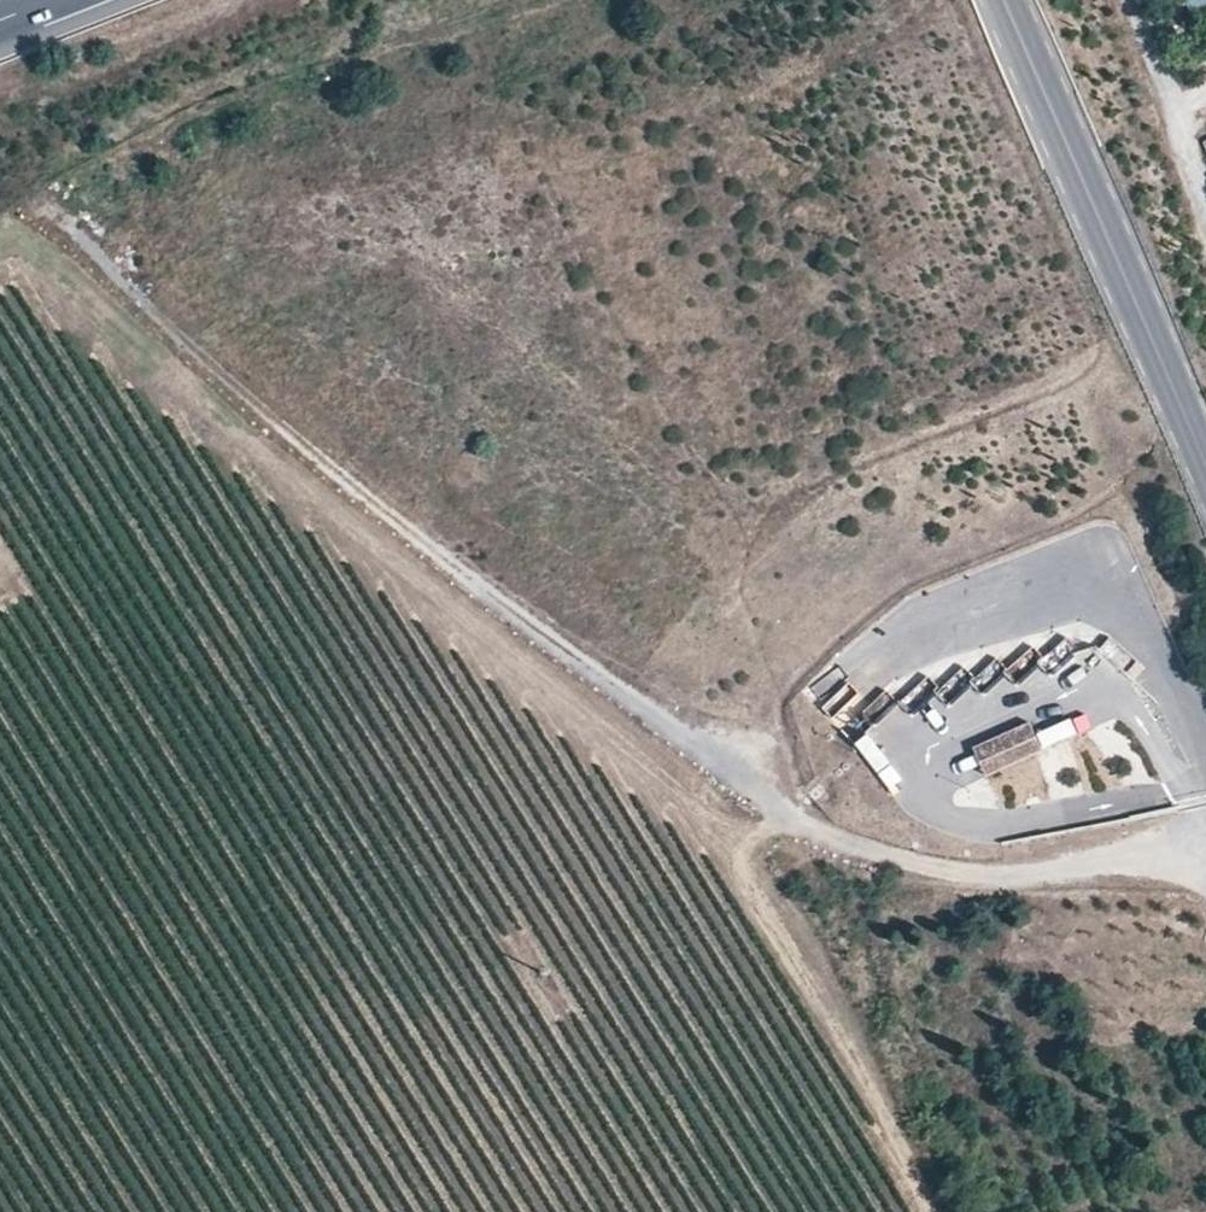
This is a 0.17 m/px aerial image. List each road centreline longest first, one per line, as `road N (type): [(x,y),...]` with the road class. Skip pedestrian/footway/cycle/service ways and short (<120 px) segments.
road 1 (tertiary): [(1005,0),(1205,463)]

